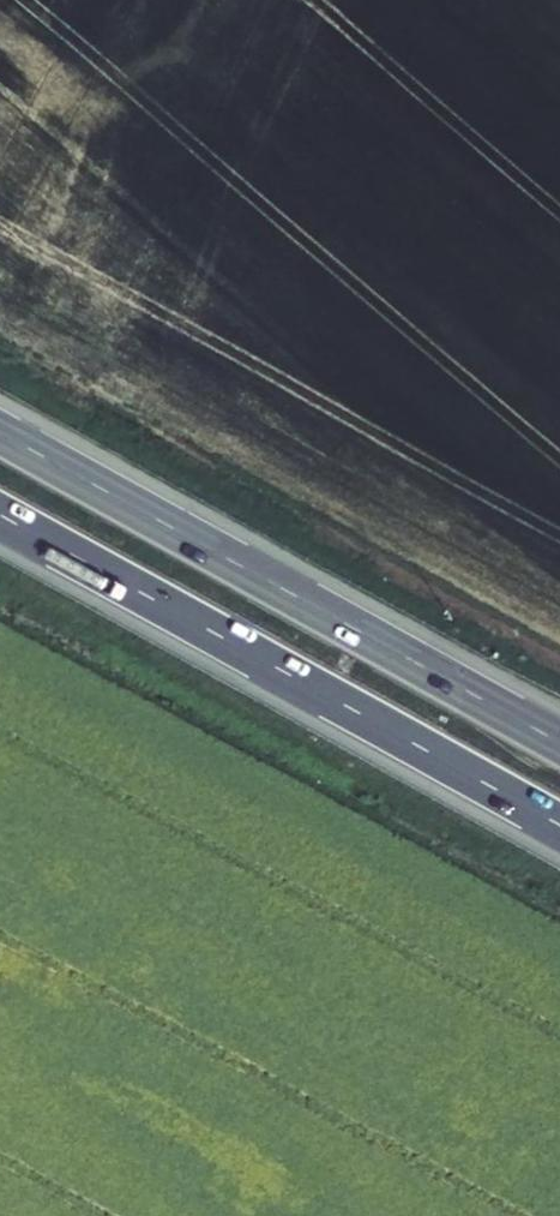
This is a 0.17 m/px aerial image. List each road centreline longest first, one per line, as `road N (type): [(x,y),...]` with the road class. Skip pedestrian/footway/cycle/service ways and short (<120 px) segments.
road 1 (motorway): [(0,516),(559,827)]
road 2 (motorway): [(559,745),(0,434)]

